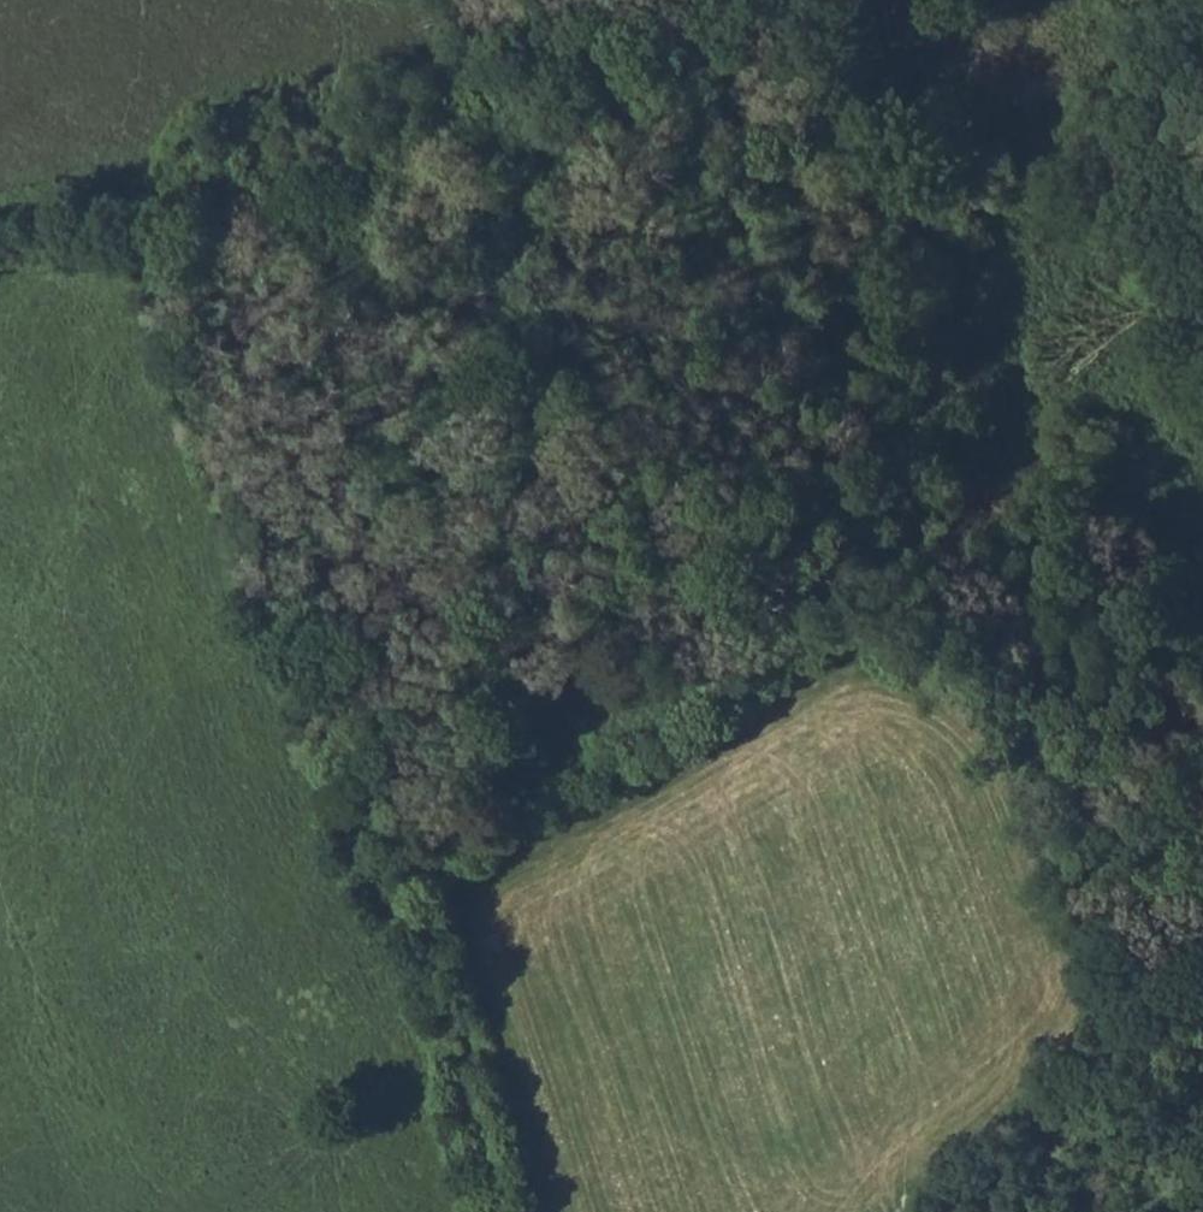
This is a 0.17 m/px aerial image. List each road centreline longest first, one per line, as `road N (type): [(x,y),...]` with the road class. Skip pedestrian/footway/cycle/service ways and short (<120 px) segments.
road 1 (track): [(510,1211),(477,1106),(442,881)]

